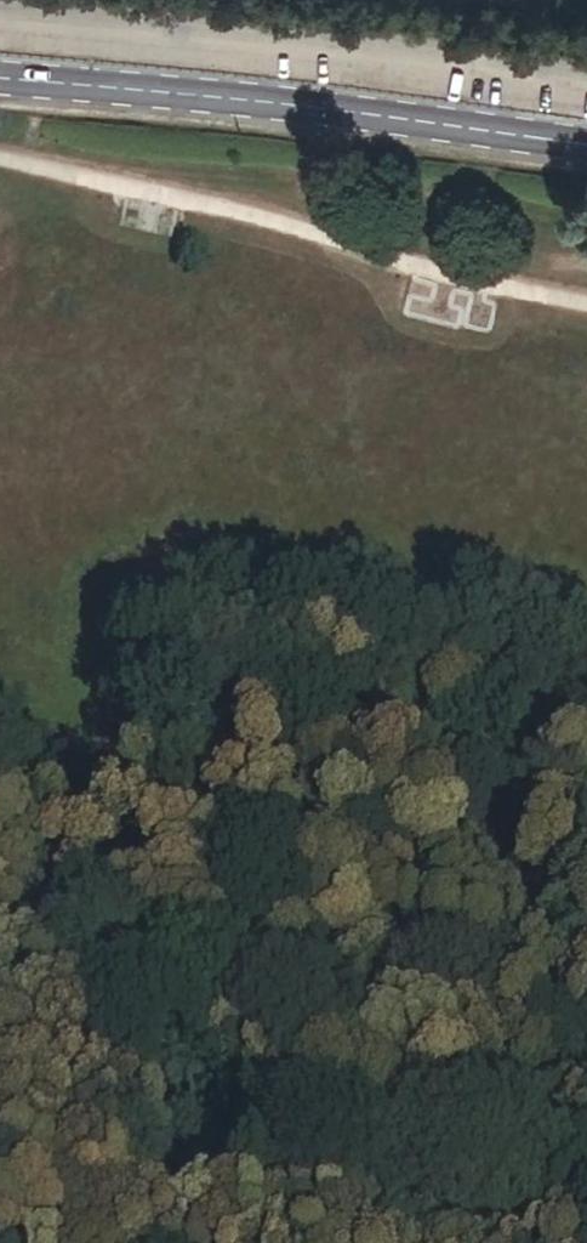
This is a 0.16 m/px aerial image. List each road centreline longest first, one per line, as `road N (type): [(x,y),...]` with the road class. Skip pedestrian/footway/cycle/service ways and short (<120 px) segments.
road 1 (tertiary): [(0,80),(237,98),(586,145)]

